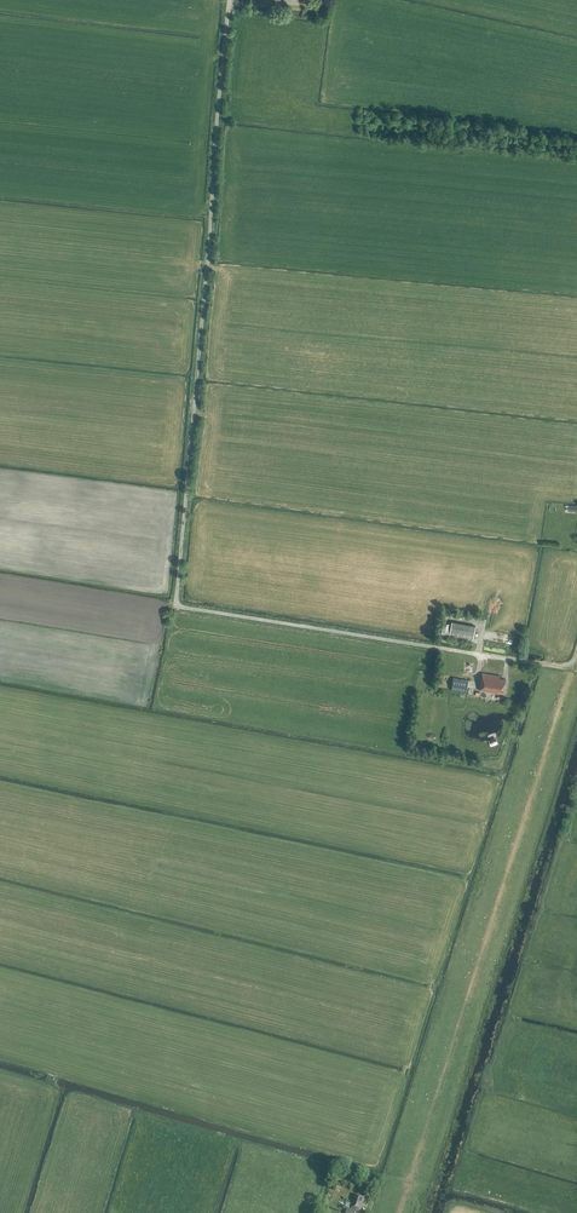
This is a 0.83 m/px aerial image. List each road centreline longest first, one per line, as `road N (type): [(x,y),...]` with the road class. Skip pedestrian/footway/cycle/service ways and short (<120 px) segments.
road 1 (unclassified): [(576,634),(557,664),(190,607),(175,595),(231,0)]

